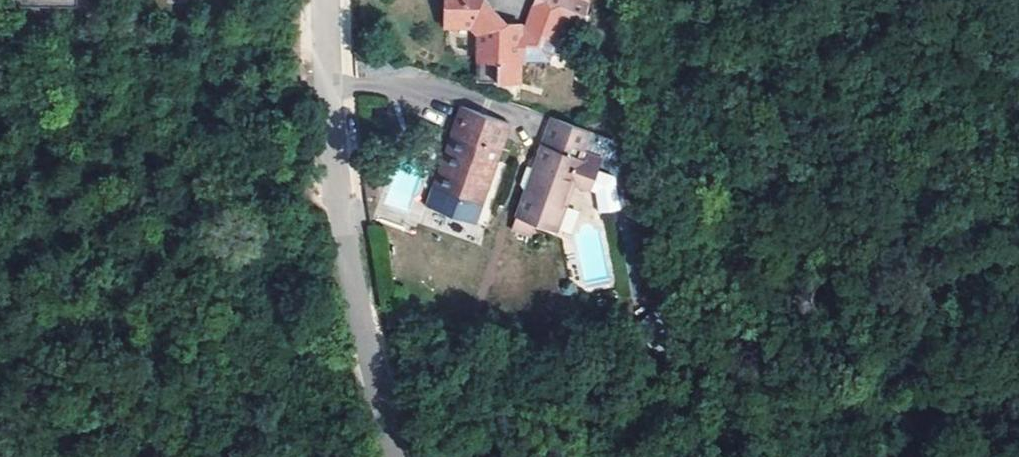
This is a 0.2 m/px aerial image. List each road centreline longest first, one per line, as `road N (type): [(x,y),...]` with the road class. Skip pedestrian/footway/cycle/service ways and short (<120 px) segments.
road 1 (residential): [(327,0),(339,199),(388,456)]

